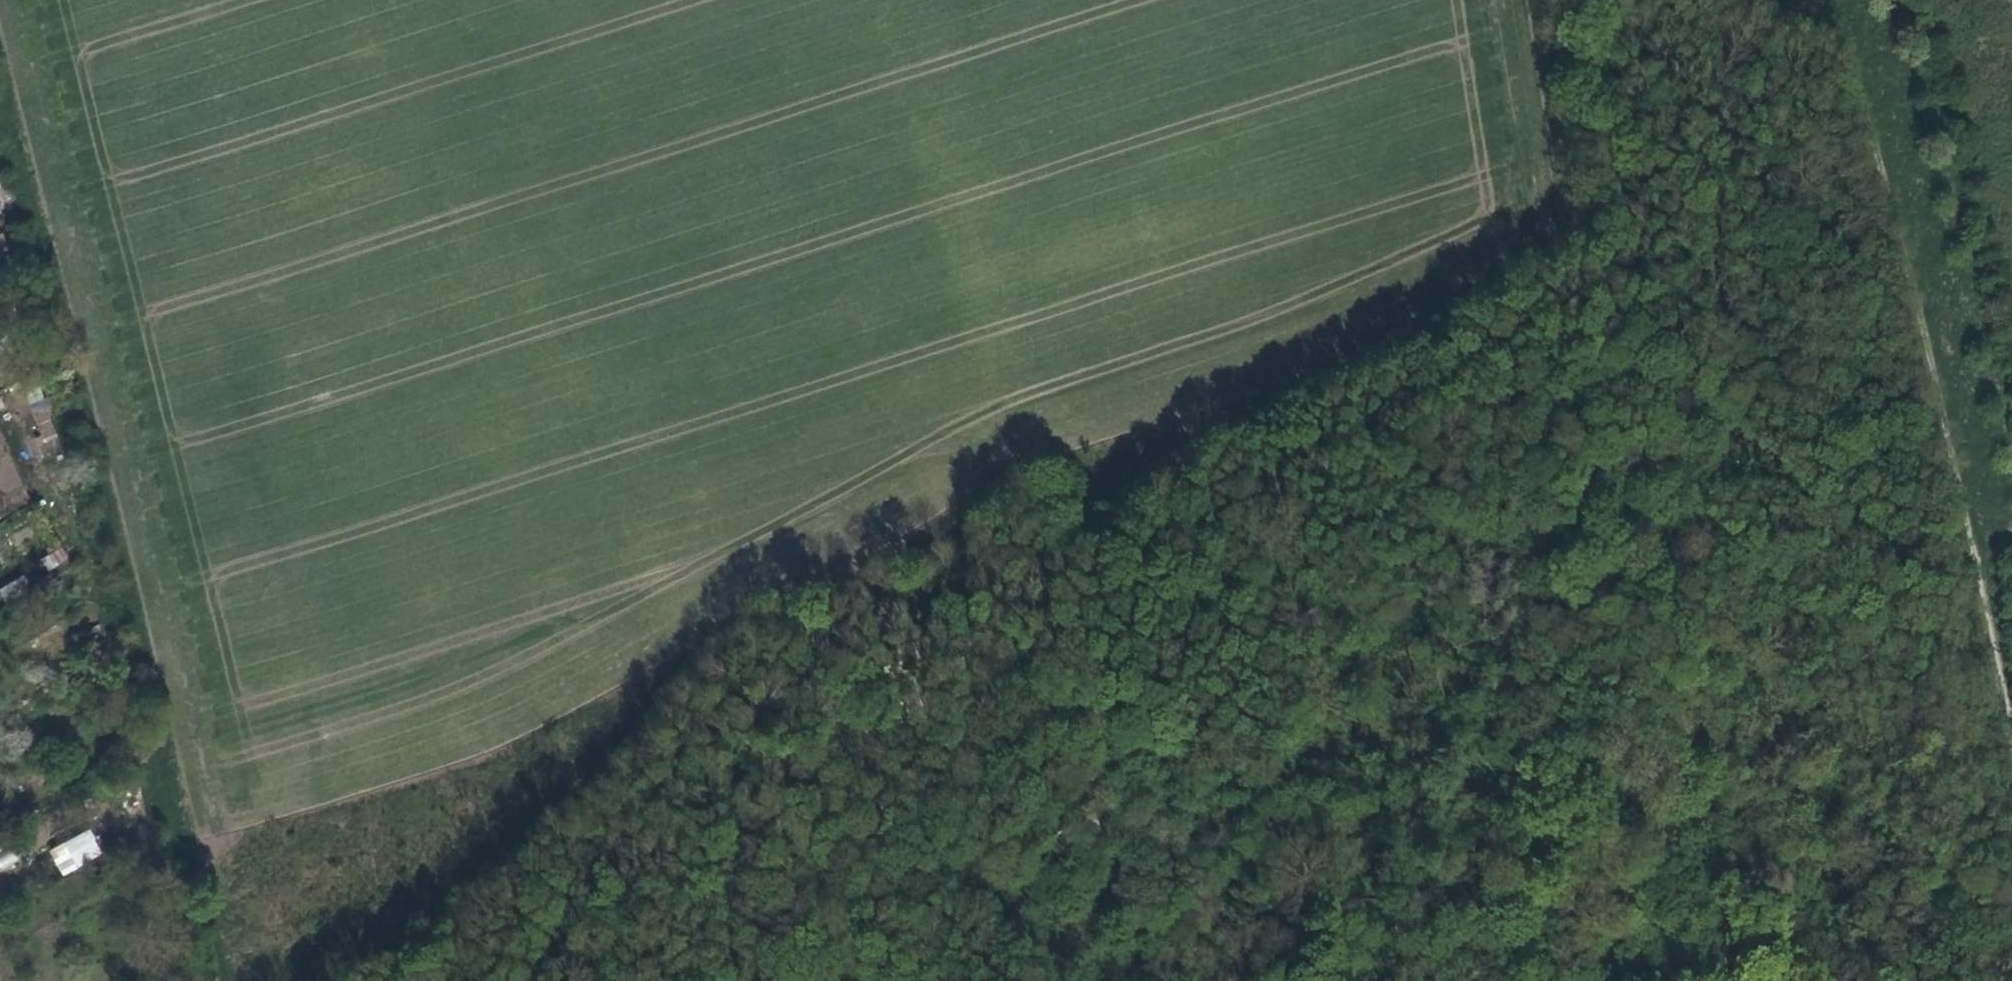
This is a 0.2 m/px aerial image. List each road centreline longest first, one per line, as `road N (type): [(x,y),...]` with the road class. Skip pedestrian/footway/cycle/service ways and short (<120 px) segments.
road 1 (track): [(2011,702),(1875,75),(1851,17),(1806,0)]

